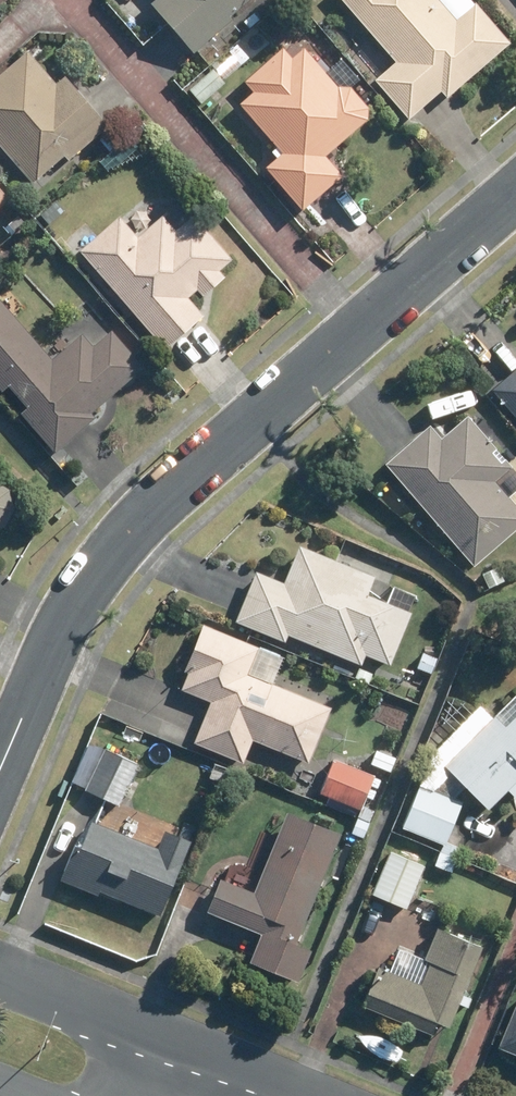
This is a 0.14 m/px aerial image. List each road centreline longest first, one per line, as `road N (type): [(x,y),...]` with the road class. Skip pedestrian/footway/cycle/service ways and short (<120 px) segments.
road 1 (residential): [(0,777),(68,616),(122,538),(515,194)]
road 2 (tertiary): [(0,973),(172,1038)]
road 3 (tertiary): [(172,1038),(328,1095)]

